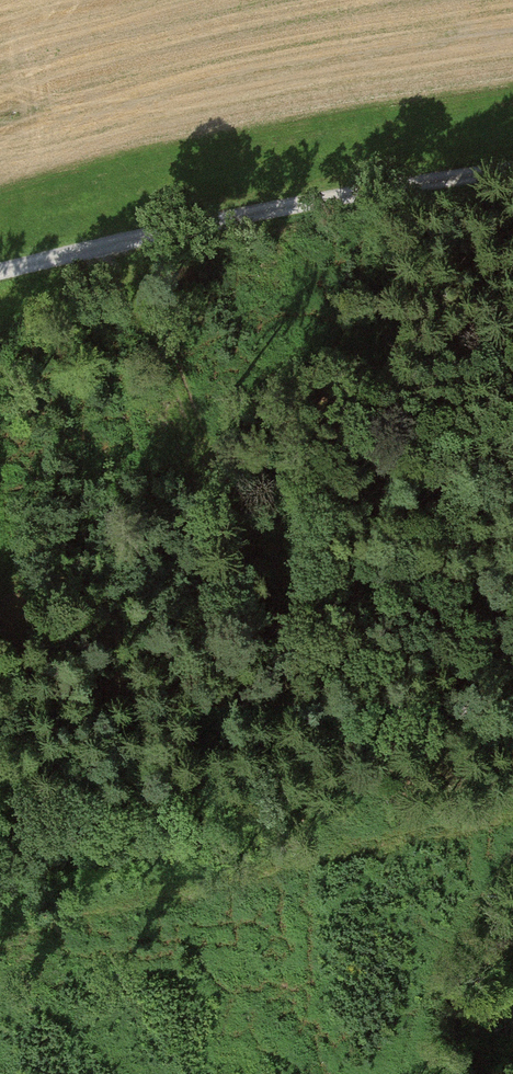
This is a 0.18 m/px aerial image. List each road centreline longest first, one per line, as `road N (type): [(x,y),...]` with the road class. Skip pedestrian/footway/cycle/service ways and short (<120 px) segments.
road 1 (track): [(128,241),(195,421),(234,491),(456,670),(512,704)]
road 2 (track): [(512,805),(0,946)]
road 3 (track): [(512,167),(271,210),(0,273)]

